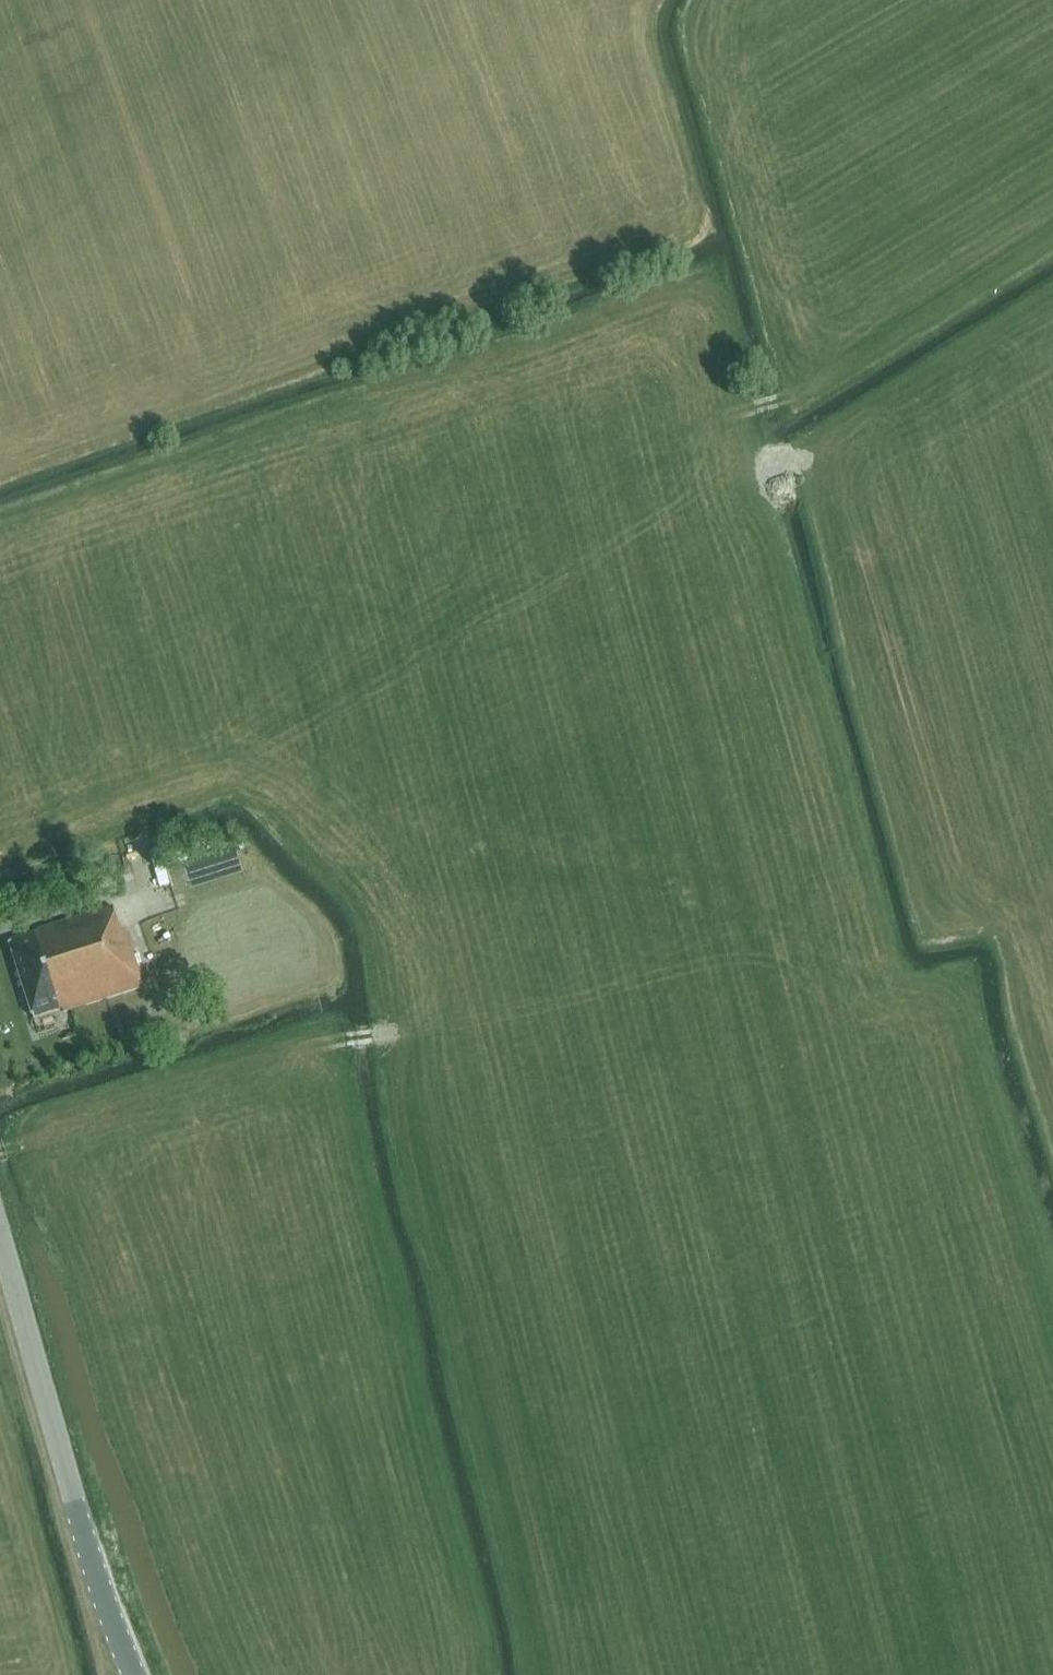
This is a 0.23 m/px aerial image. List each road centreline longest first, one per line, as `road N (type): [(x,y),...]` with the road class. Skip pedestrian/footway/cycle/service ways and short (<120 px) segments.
road 1 (tertiary): [(136,1674),(0,1234)]

